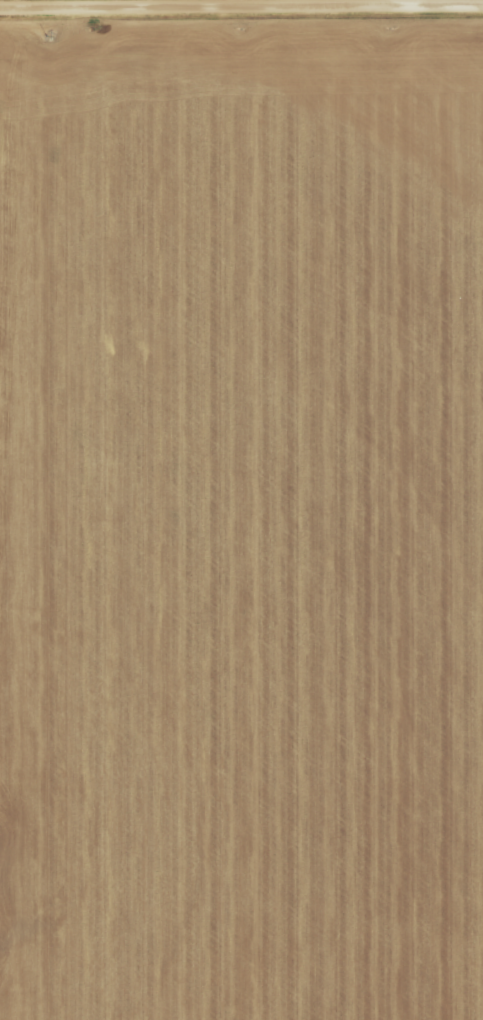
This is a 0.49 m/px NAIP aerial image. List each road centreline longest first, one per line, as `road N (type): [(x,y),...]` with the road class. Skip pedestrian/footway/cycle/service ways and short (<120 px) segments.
road 1 (residential): [(0,6),(482,3)]

